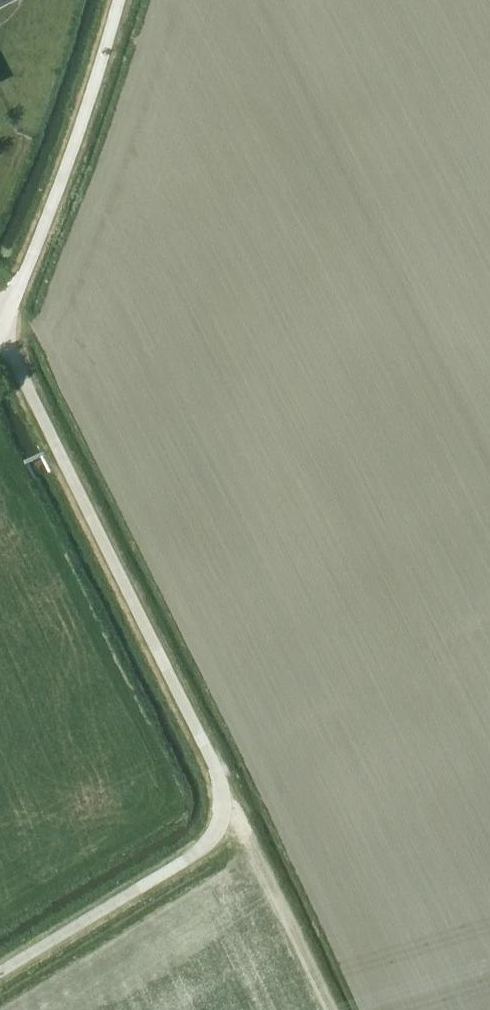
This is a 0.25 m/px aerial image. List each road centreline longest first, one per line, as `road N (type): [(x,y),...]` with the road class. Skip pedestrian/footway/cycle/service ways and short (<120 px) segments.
road 1 (track): [(221,813),(215,766),(9,352),(7,313)]
road 2 (unclassified): [(7,313),(119,0)]
road 3 (track): [(221,813),(208,842),(170,870),(0,972)]
road 4 (track): [(221,813),(259,851),(334,1009)]

